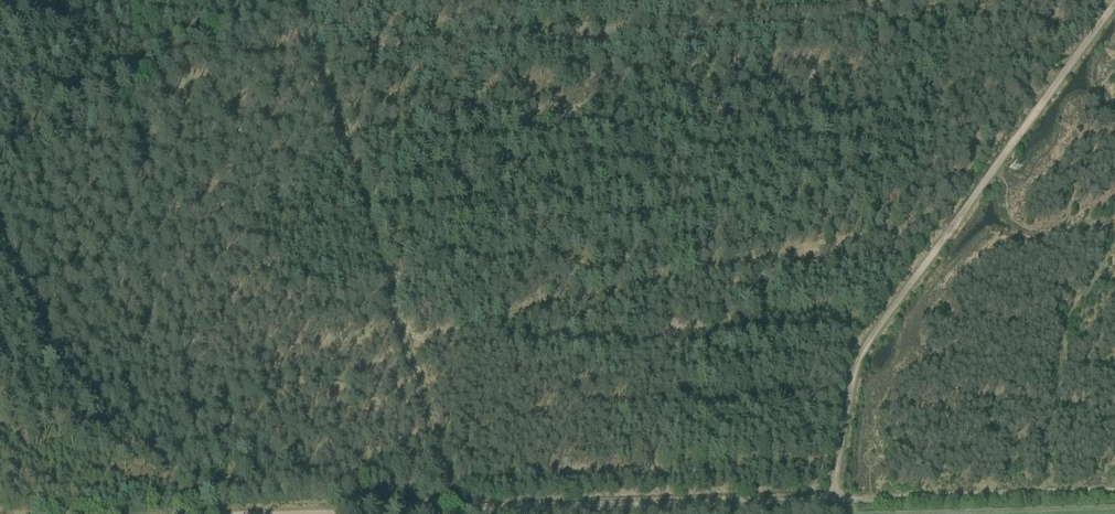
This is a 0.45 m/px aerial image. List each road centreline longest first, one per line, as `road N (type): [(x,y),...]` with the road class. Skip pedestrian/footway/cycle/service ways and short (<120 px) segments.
road 1 (track): [(460,513),(1114,492)]
road 2 (track): [(830,499),(866,348),(1114,9)]
road 3 (track): [(460,513),(296,0)]

